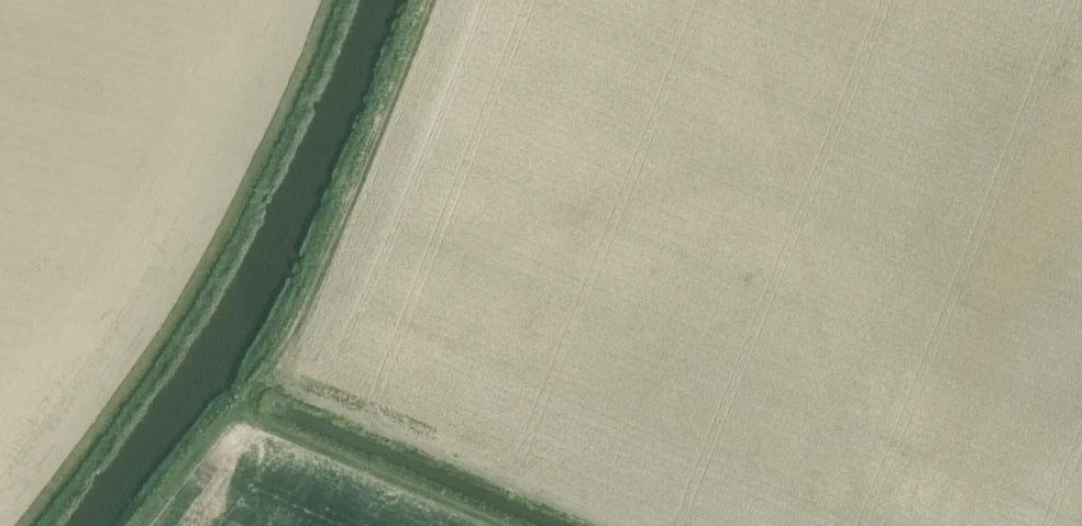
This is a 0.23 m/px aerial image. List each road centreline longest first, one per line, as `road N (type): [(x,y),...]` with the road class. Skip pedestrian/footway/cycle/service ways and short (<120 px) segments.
road 1 (track): [(289,371),(223,420),(138,525)]

